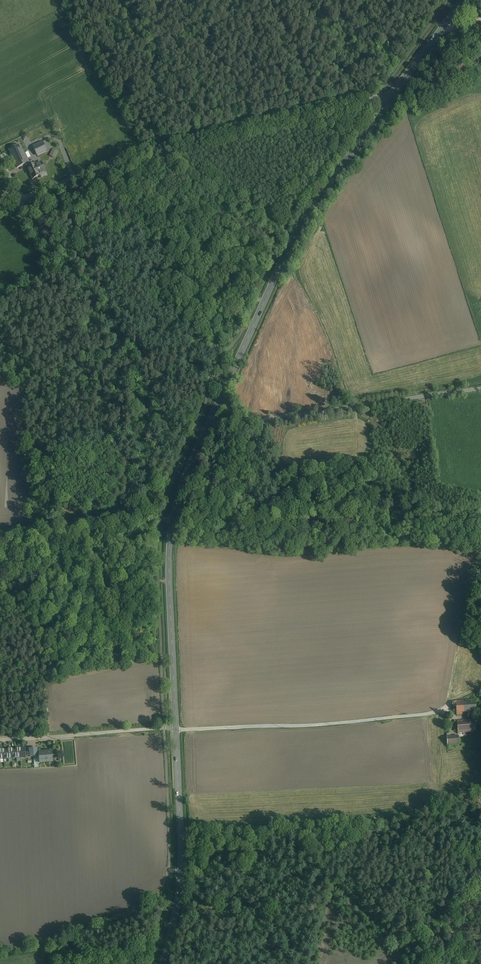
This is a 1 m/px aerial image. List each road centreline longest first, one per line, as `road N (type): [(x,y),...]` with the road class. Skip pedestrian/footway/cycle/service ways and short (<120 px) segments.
road 1 (secondary): [(176,728),(169,560),(181,491),(299,229),(391,97)]
road 2 (unclassified): [(22,198),(149,147),(391,97)]
road 3 (track): [(22,198),(130,355),(148,503),(161,519)]
road 4 (secondary): [(163,963),(181,874),(176,728)]
road 5 (unclassified): [(176,728),(0,739)]
road 6 (track): [(159,584),(0,608)]
road 7 (track): [(448,704),(480,555)]

